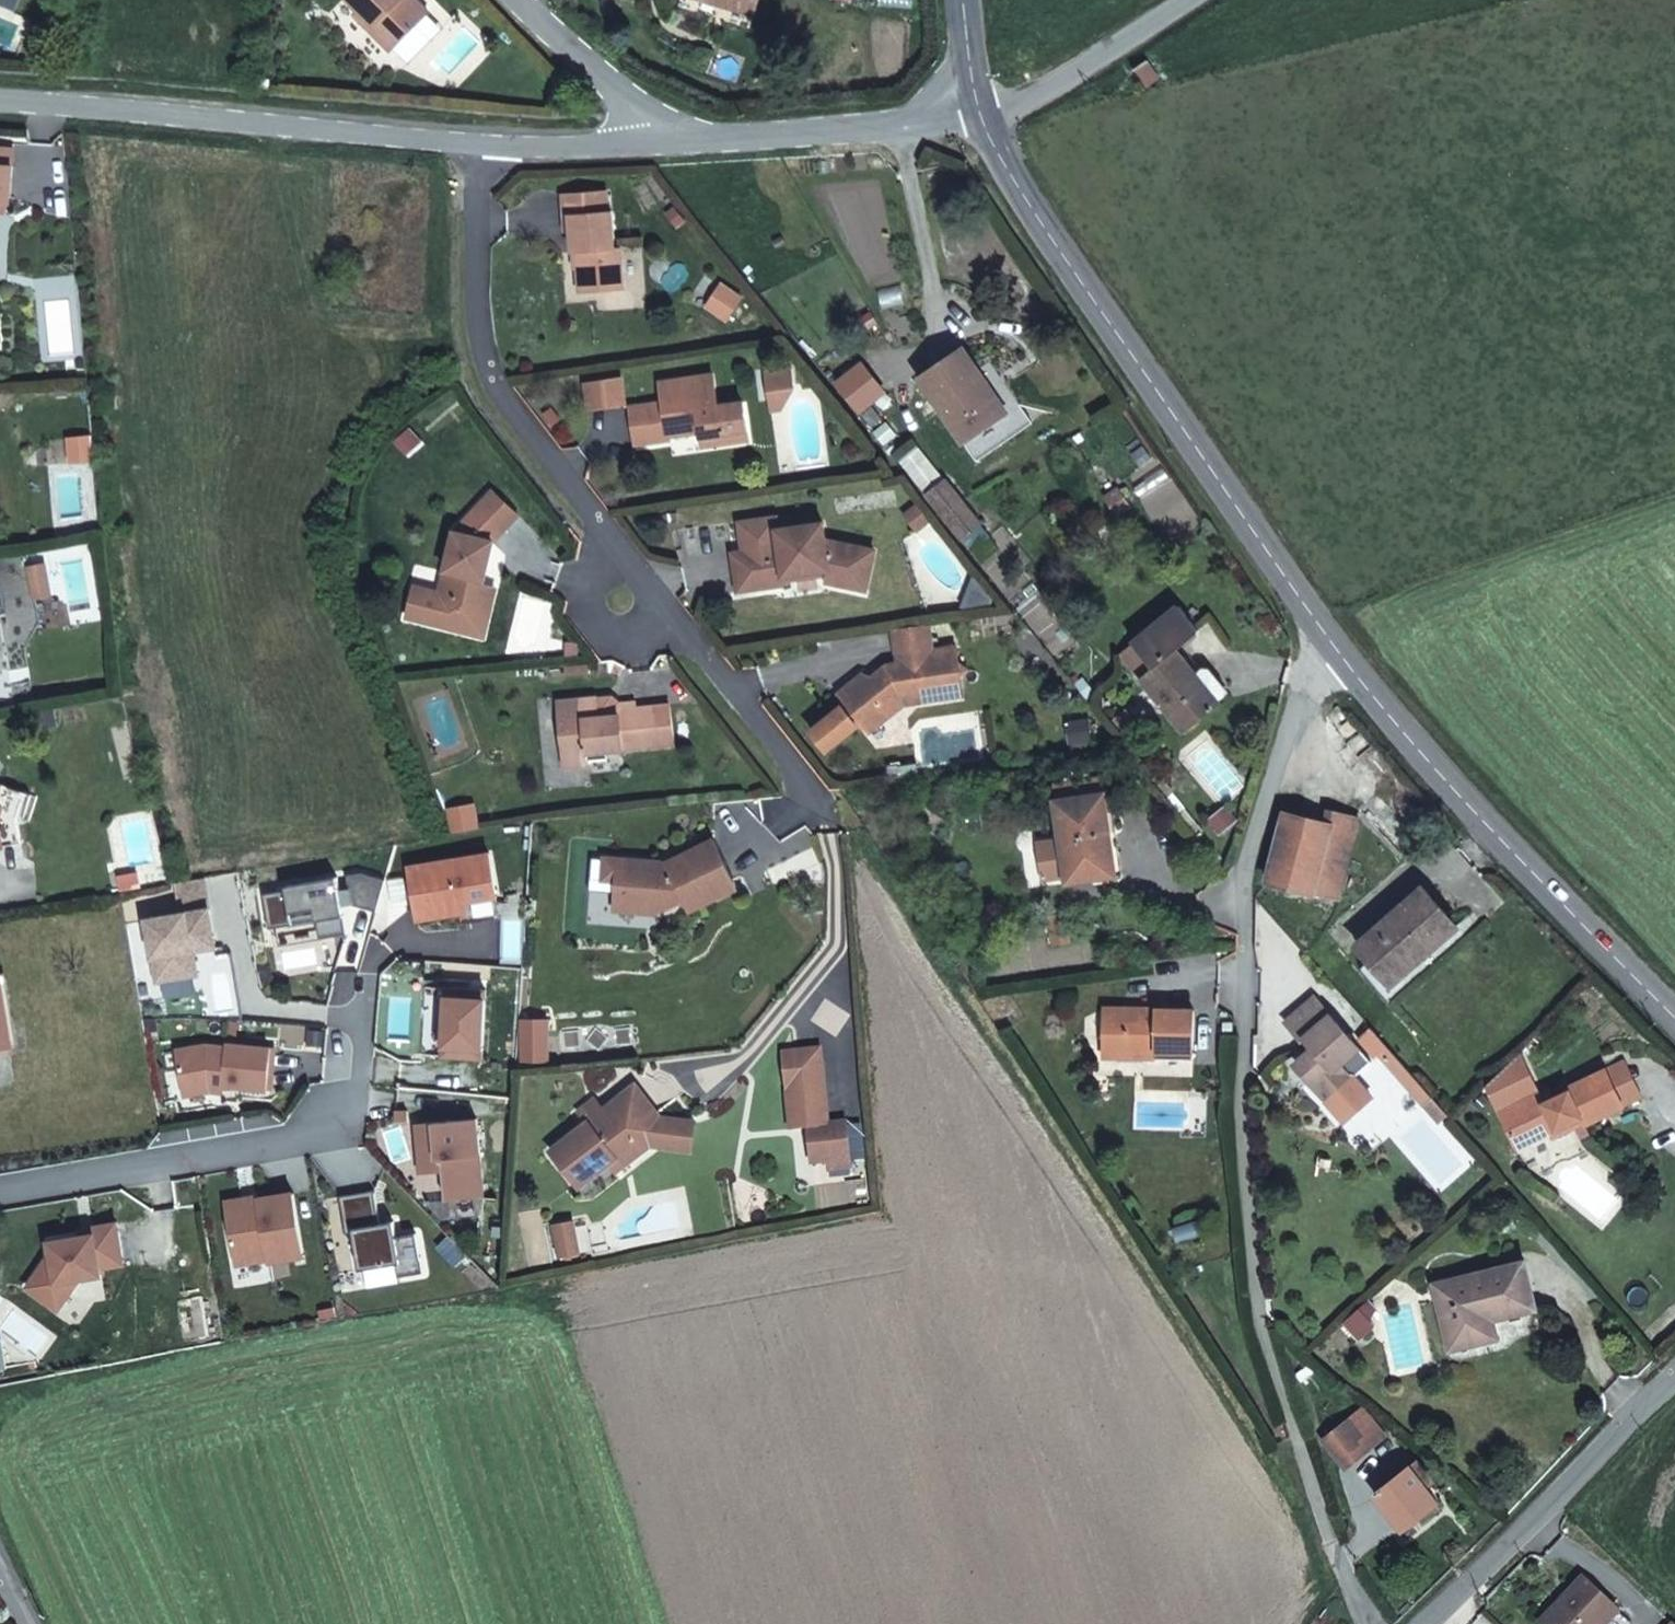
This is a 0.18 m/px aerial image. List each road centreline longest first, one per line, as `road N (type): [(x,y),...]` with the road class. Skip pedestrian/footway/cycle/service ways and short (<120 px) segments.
road 1 (residential): [(1326,635),(1242,869),(1242,1087),(1264,1329),(1364,1623)]
road 2 (residential): [(482,146),(484,340),(492,377),(825,805)]
road 3 (secondary): [(979,106),(1074,272),(1326,635)]
road 4 (secondary): [(1326,635),(1674,1005)]
road 5 (unclassified): [(482,146),(0,112)]
road 6 (residential): [(1674,1364),(1421,1623)]
road 7 (residential): [(0,1197),(347,1133)]
road 8 (unclassified): [(979,106),(902,124),(677,140)]
road 9 (unclassified): [(1188,0),(1022,98),(979,106)]
road 10 (unclassified): [(510,0),(677,140)]
road 11 (unclassified): [(677,140),(482,146)]

